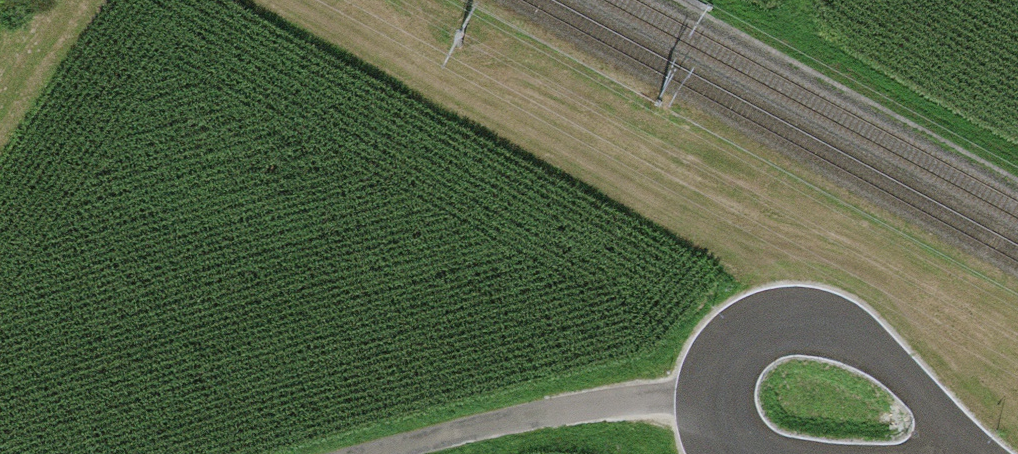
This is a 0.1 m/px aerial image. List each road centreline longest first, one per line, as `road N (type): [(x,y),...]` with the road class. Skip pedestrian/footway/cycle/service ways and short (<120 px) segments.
road 1 (track): [(388,453),(540,415),(718,395),(735,341),(789,310),(845,327),(897,366),(966,453)]
road 2 (track): [(264,0),(714,236),(789,310)]

